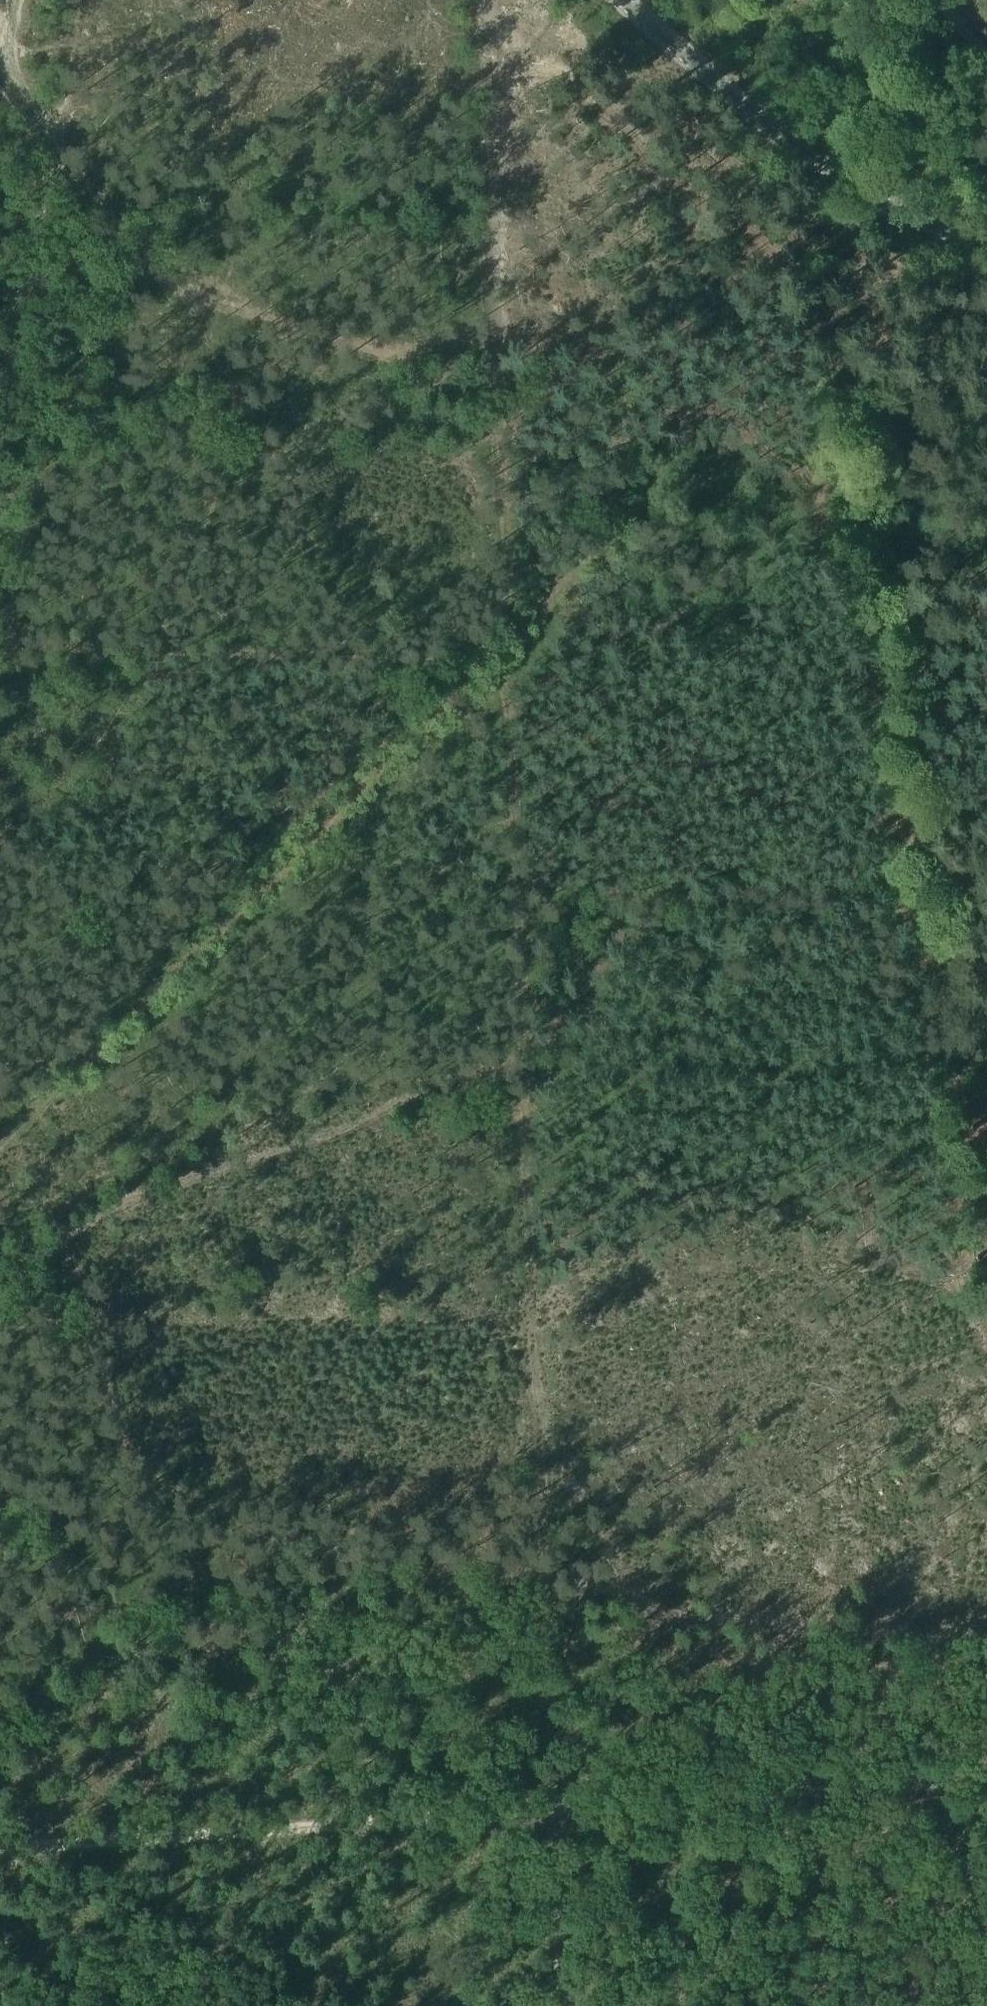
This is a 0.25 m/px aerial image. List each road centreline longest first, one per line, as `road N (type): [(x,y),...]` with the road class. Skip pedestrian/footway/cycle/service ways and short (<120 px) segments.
road 1 (track): [(0,1842),(986,1784)]
road 2 (track): [(0,1147),(157,948),(503,608),(503,525),(488,510)]
road 3 (tertiary): [(986,242),(844,182),(618,0)]

